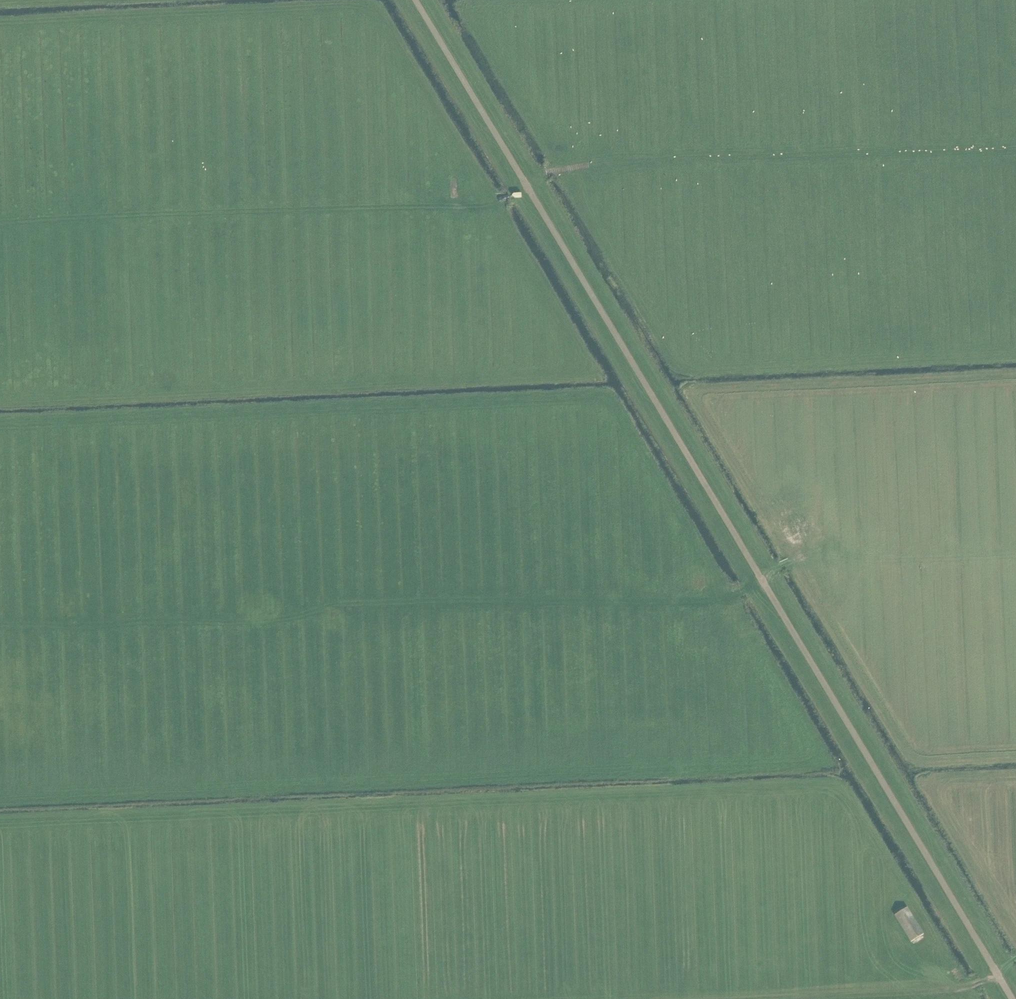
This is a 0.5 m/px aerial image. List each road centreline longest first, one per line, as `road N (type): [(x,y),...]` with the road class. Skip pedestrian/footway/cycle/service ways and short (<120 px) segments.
road 1 (unclassified): [(1012,998),(416,0)]

